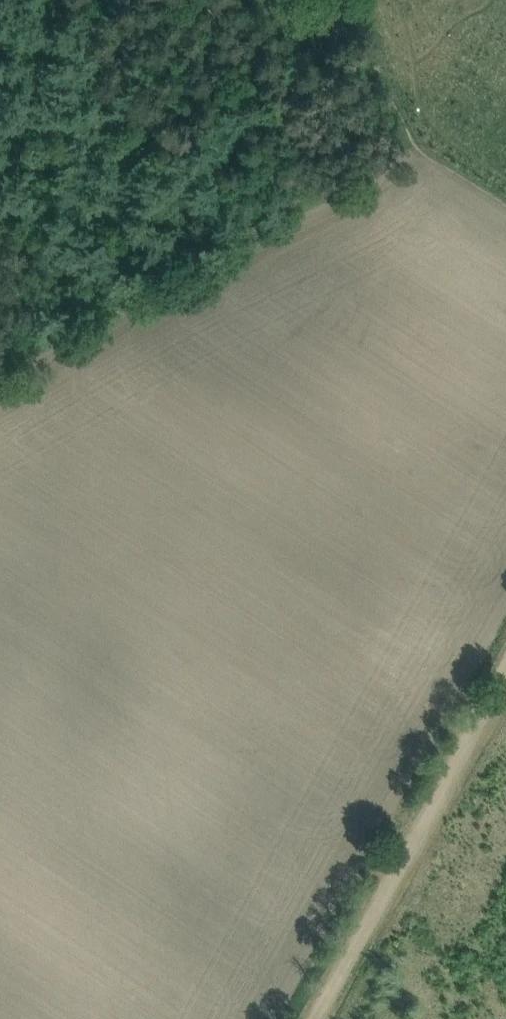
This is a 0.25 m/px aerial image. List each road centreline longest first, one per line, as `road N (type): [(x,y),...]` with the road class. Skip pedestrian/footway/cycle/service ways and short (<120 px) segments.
road 1 (track): [(309,1018),(505,665)]

